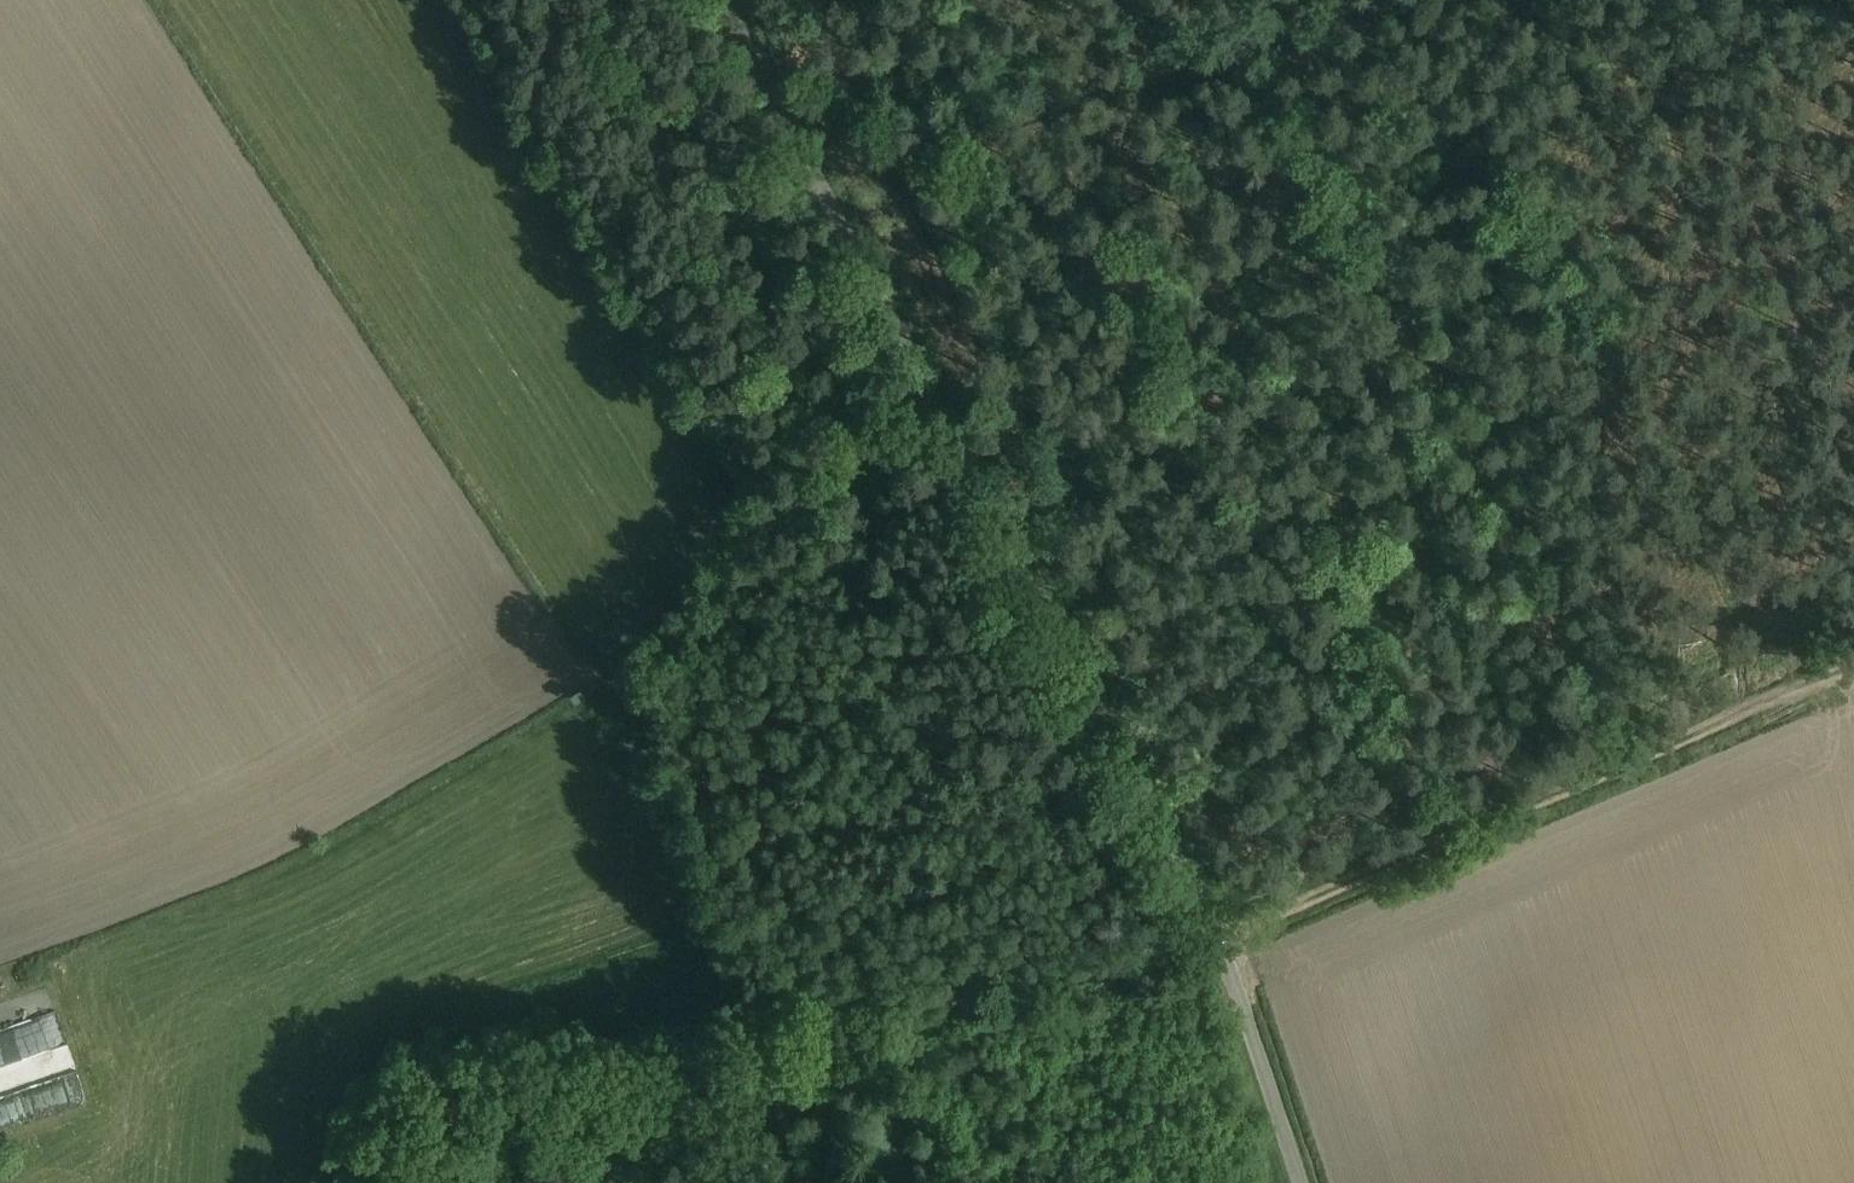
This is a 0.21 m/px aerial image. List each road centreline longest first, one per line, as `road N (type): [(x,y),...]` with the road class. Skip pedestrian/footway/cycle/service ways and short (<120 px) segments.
road 1 (unclassified): [(1297,1182),(1210,933),(1127,760),(941,400),(719,0)]
road 2 (track): [(1853,673),(1210,933)]
road 3 (track): [(941,400),(766,503)]

